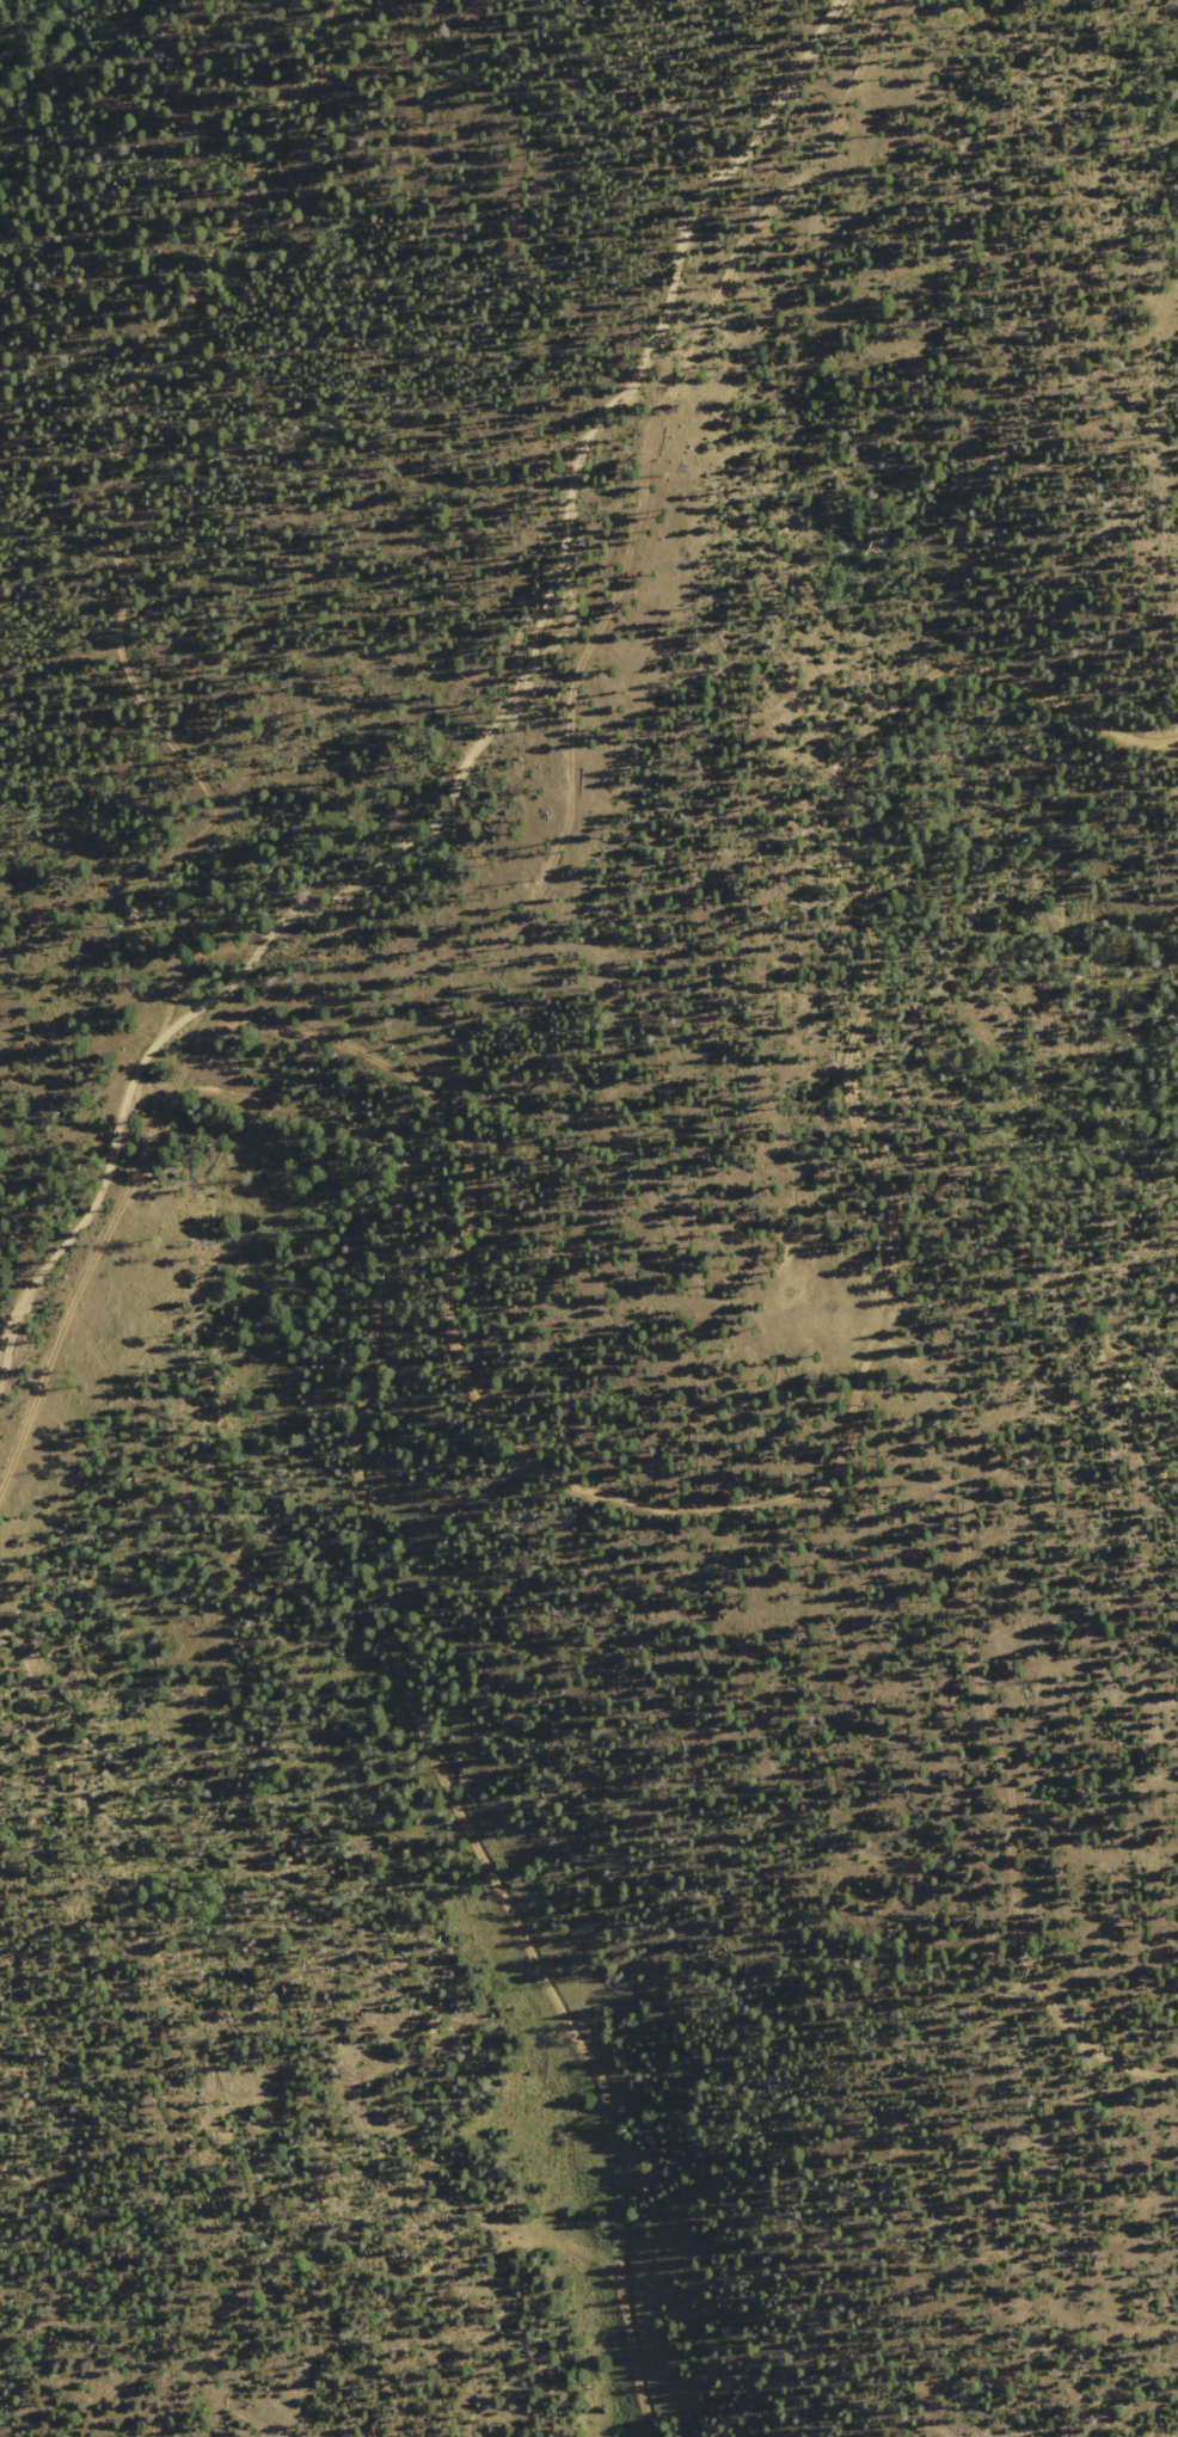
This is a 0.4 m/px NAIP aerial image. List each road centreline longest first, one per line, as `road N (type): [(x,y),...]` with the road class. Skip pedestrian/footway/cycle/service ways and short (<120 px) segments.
road 1 (track): [(124,1221),(113,1180),(157,1063),(283,941),(400,853),(483,755),(550,622),(585,448),(665,326),(702,211),(786,85),(866,0)]
road 2 (track): [(1177,706),(1146,696),(1070,639),(937,620),(886,645),(886,1135),(1140,1420),(1177,1521)]
road 3 (track): [(124,1221),(0,1455)]

